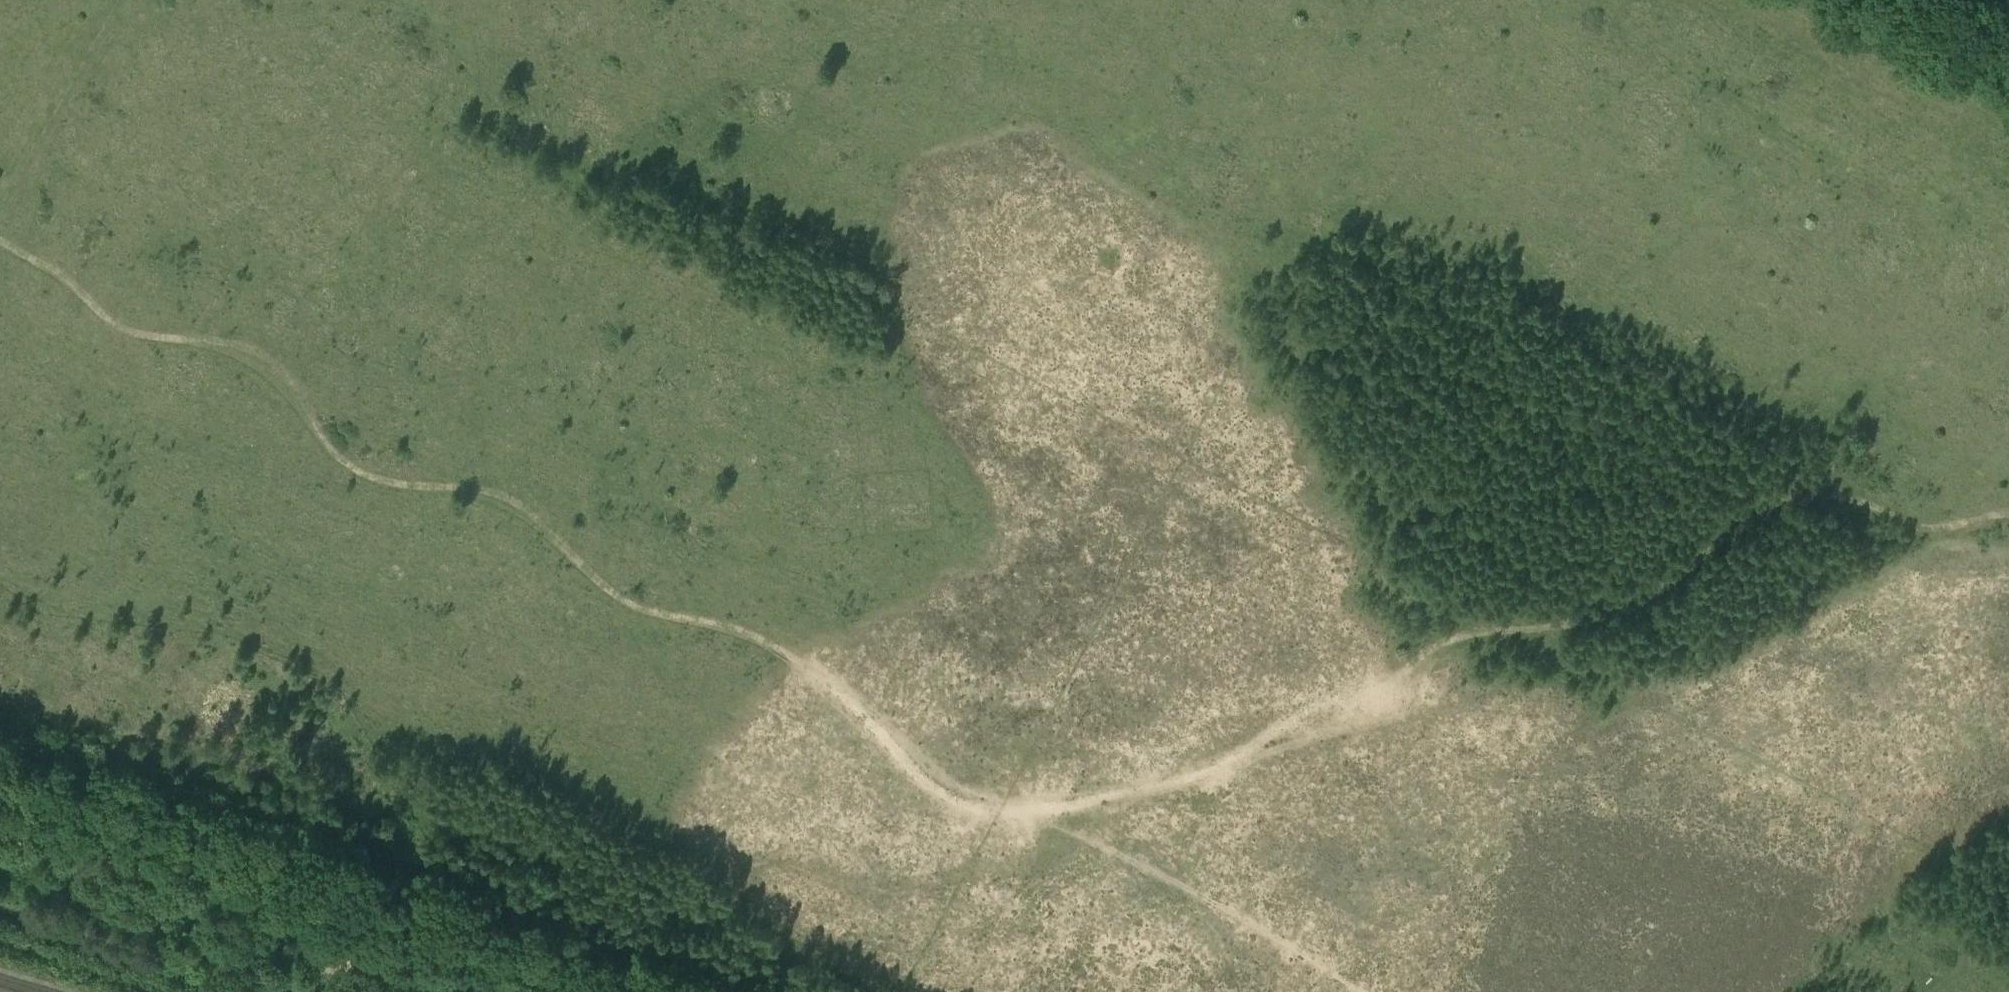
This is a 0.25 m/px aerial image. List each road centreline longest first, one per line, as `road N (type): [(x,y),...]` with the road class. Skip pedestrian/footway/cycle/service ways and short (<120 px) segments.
road 1 (track): [(118,0),(0,199)]

